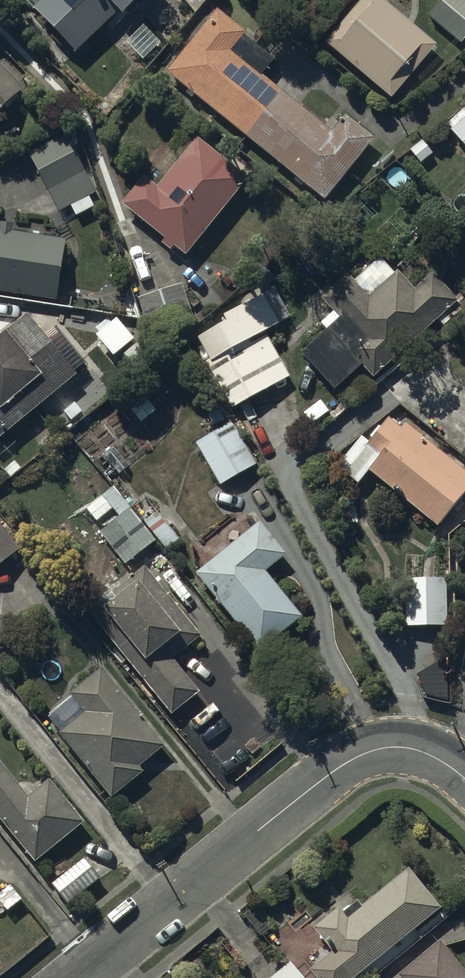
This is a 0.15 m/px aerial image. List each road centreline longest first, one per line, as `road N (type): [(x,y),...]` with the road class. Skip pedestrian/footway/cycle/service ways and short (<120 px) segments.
road 1 (residential): [(434,752),(401,743),(330,770),(76,977)]

